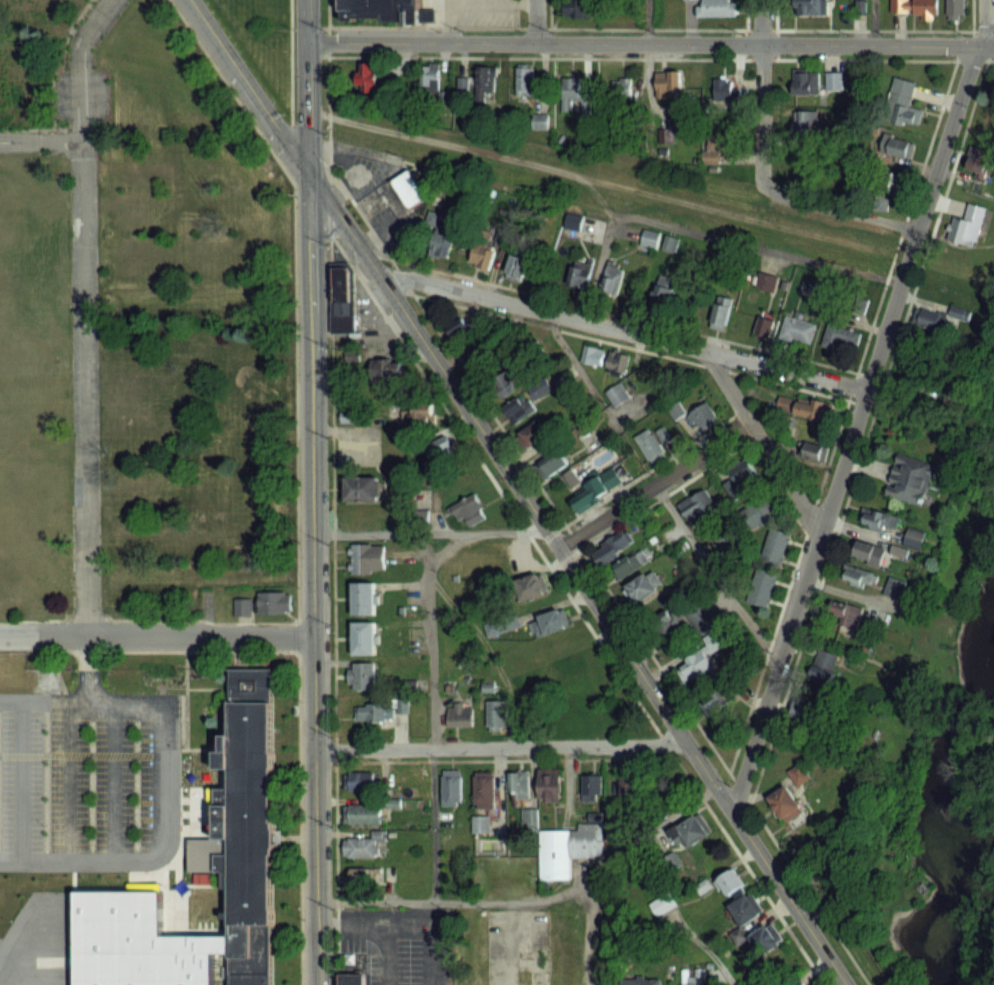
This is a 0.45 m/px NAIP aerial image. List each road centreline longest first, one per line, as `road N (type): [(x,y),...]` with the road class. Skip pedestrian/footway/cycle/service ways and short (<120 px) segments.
road 1 (tertiary): [(847,984),(379,275),(183,0)]
road 2 (tertiary): [(319,984),(305,0)]
road 3 (residential): [(729,811),(988,0)]
road 4 (tertiary): [(993,45),(305,41)]
road 5 (residential): [(109,0),(82,49),(79,83),(87,635)]
road 6 (residential): [(864,391),(379,275)]
road 7 (residential): [(315,900),(529,902),(577,884),(714,787)]
road 8 (residential): [(685,742),(315,751)]
road 9 (residential): [(314,636),(0,635)]
road 10 (residential): [(916,231),(763,185),(760,43)]
road 11 (residential): [(748,424),(557,547)]
road 12 (residential): [(818,529),(707,352)]

